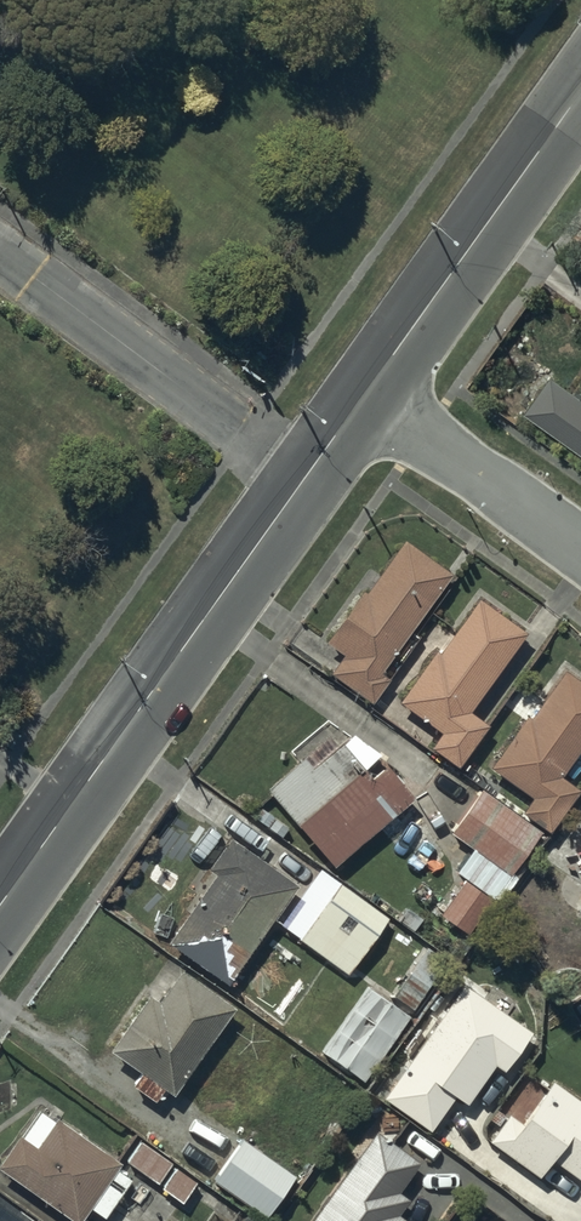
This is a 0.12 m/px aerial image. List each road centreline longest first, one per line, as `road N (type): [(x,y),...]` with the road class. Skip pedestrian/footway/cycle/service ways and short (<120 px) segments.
road 1 (tertiary): [(0,907),(364,395)]
road 2 (tertiary): [(364,395),(580,93)]
road 3 (residential): [(364,395),(580,545)]

